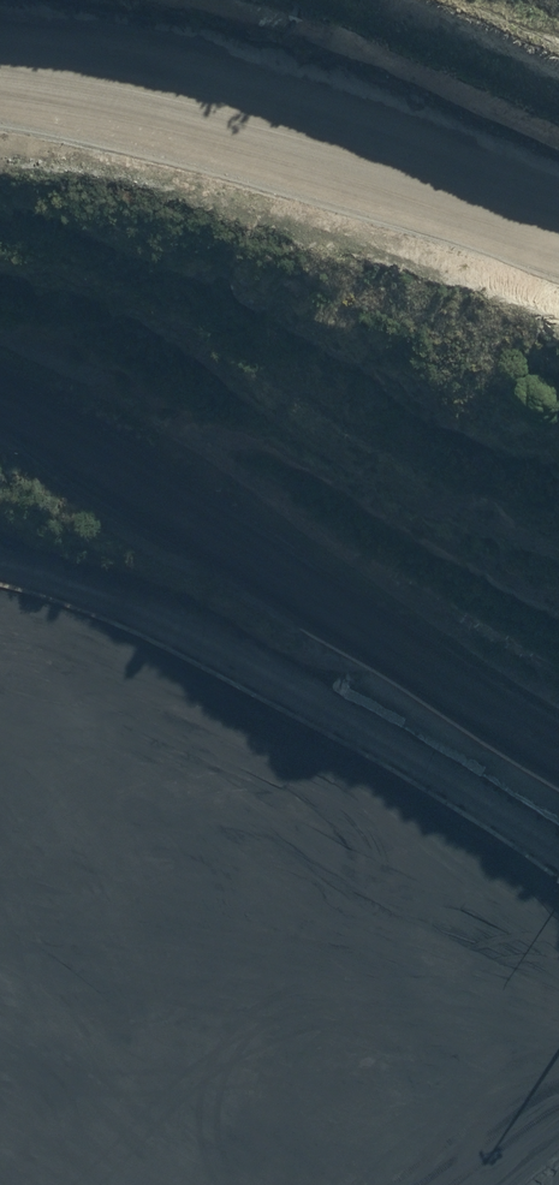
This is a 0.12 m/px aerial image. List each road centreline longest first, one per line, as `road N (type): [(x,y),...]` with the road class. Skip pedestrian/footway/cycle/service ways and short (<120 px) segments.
road 1 (track): [(0,398),(61,429),(558,760)]
road 2 (track): [(0,562),(75,587),(297,692),(558,855)]
road 3 (track): [(558,211),(214,95),(0,54)]

